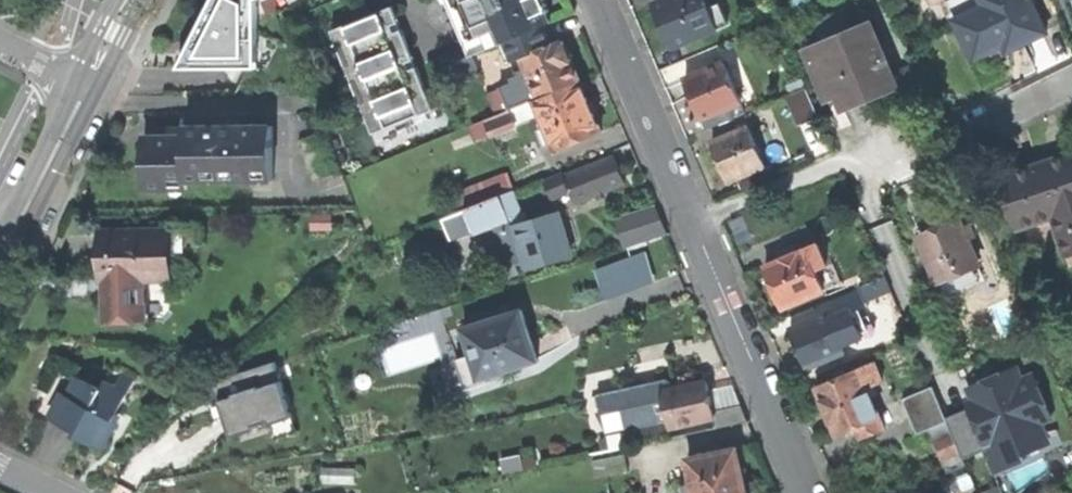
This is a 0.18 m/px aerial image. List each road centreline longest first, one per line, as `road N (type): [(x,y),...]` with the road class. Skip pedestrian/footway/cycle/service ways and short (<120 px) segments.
road 1 (residential): [(604,0),(815,492)]
road 2 (residential): [(0,252),(84,96)]
road 3 (residential): [(1071,82),(960,136)]

